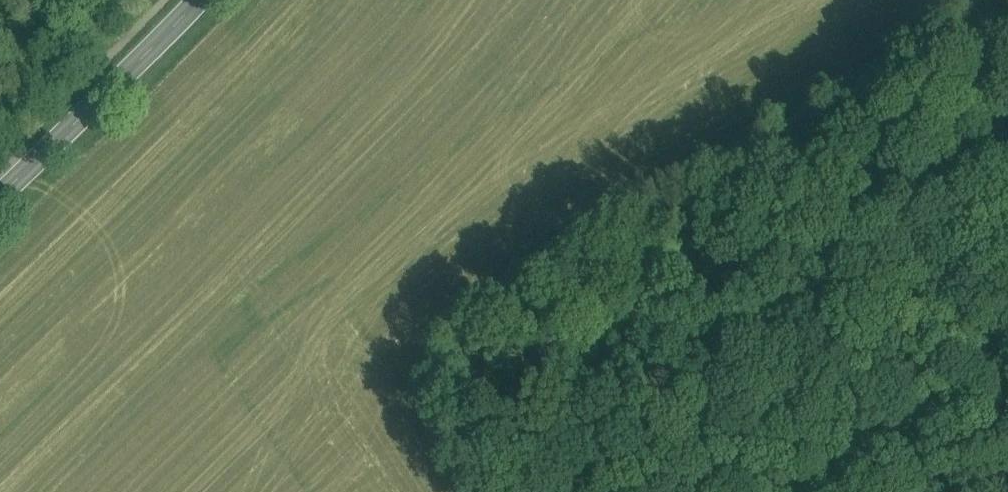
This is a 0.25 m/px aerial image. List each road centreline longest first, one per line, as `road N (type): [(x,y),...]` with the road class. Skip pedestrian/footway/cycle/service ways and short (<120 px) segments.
road 1 (secondary): [(0,195),(193,0)]

